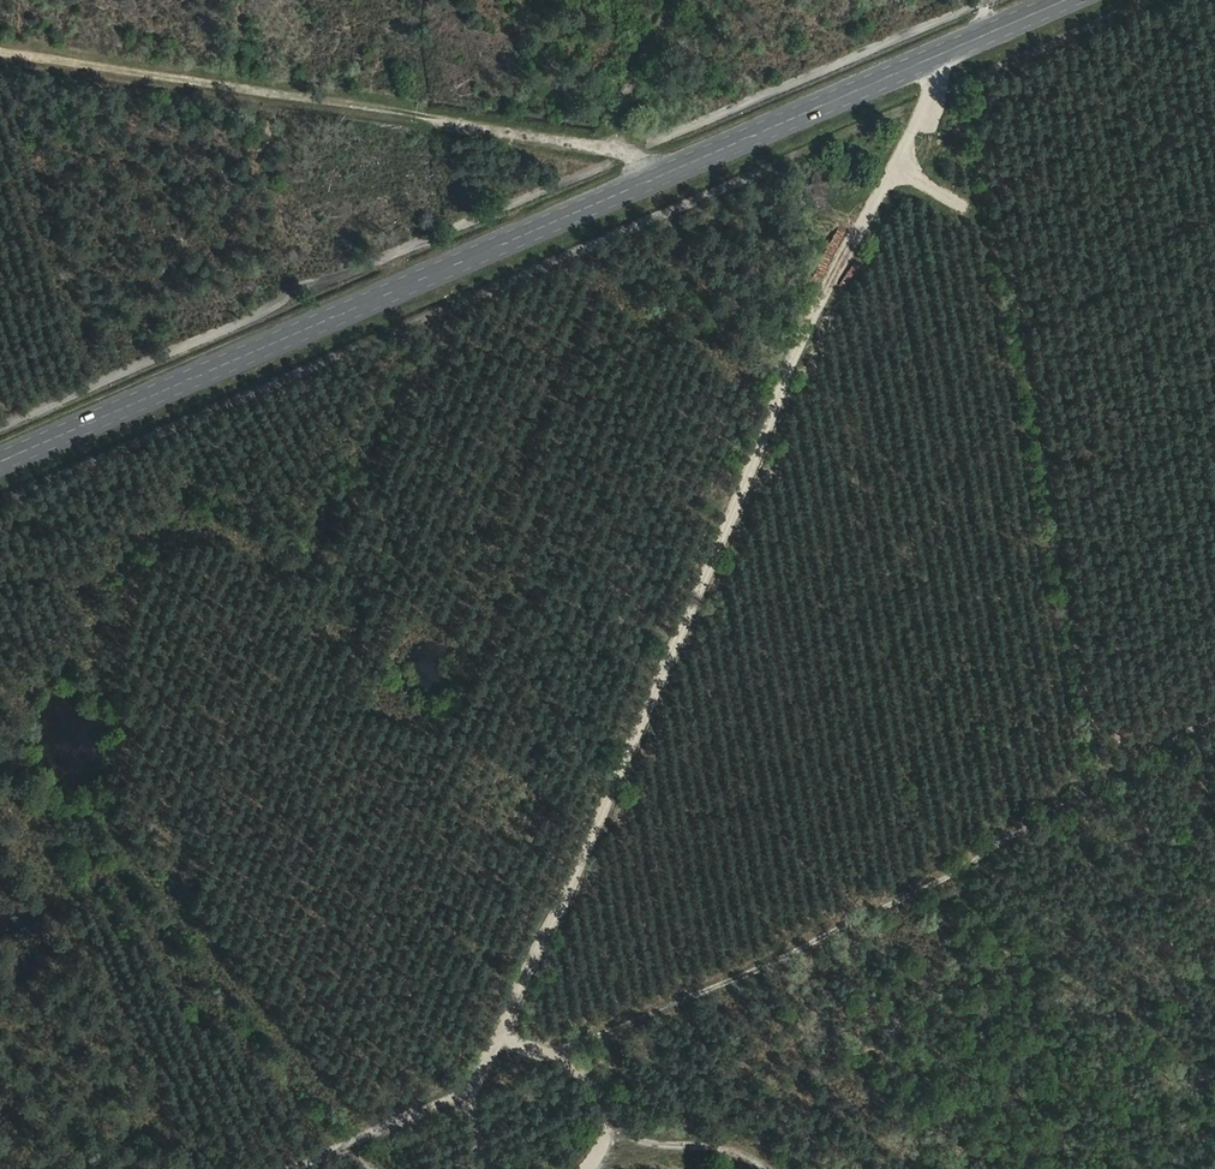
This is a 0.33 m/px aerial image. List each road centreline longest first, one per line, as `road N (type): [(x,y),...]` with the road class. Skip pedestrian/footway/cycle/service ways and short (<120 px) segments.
road 1 (track): [(993,0),(854,241),(498,1069),(843,928),(1014,837),(1214,713)]
road 2 (secondary): [(1067,0),(0,461)]
road 3 (track): [(663,175),(621,151),(573,140),(0,51)]
road 4 (track): [(298,1168),(498,1069),(588,1070),(610,1136),(735,1155),(758,1168)]
road 5 (track): [(692,0),(612,149)]

